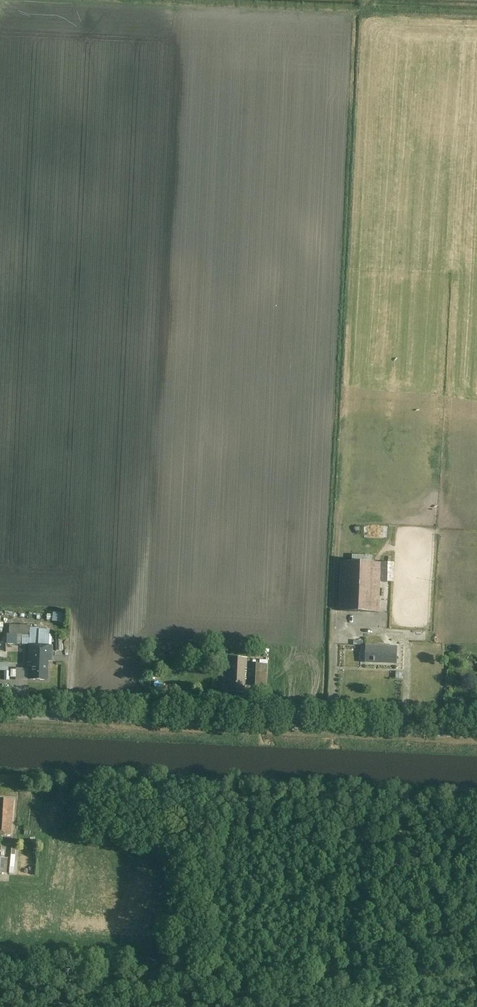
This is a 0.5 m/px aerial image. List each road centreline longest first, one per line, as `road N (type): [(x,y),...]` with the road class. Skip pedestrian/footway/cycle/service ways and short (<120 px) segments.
road 1 (tertiary): [(0,712),(476,732)]
road 2 (track): [(476,972),(237,967),(154,1006)]

